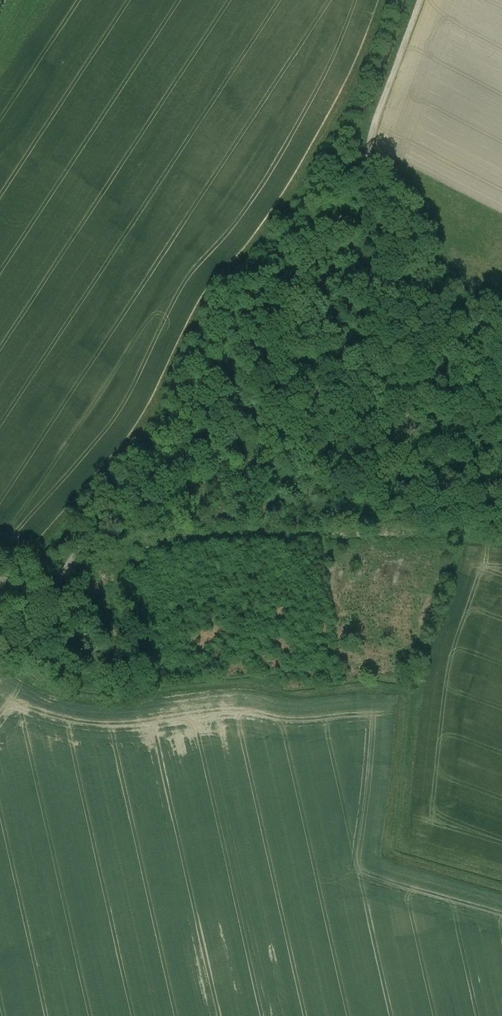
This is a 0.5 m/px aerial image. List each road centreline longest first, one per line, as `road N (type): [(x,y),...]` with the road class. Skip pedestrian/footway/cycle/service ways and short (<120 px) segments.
road 1 (track): [(0,666),(94,528),(190,419),(354,201),(421,0)]

